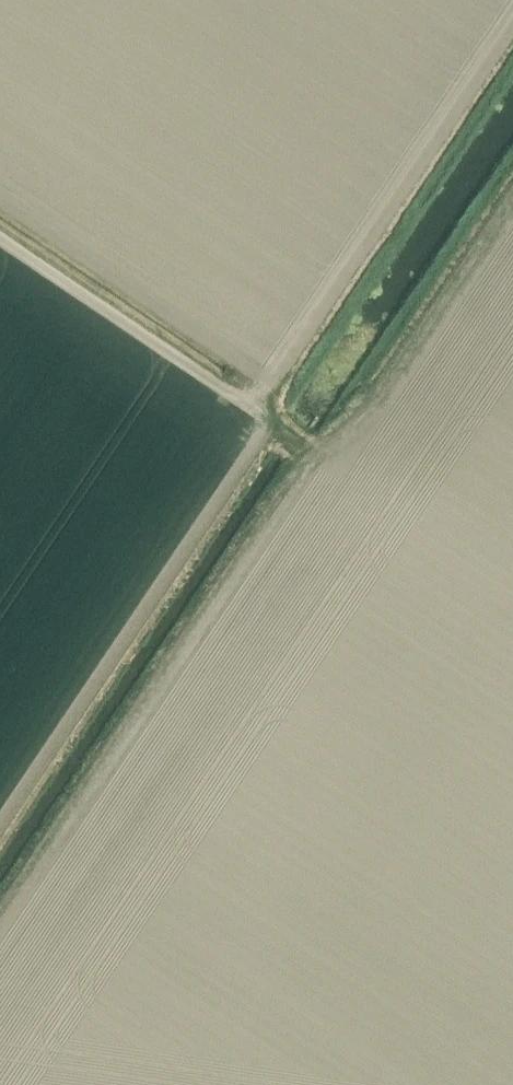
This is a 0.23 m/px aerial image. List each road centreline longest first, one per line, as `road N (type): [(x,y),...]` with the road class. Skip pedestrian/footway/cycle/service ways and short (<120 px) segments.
road 1 (track): [(0,246),(263,424)]

